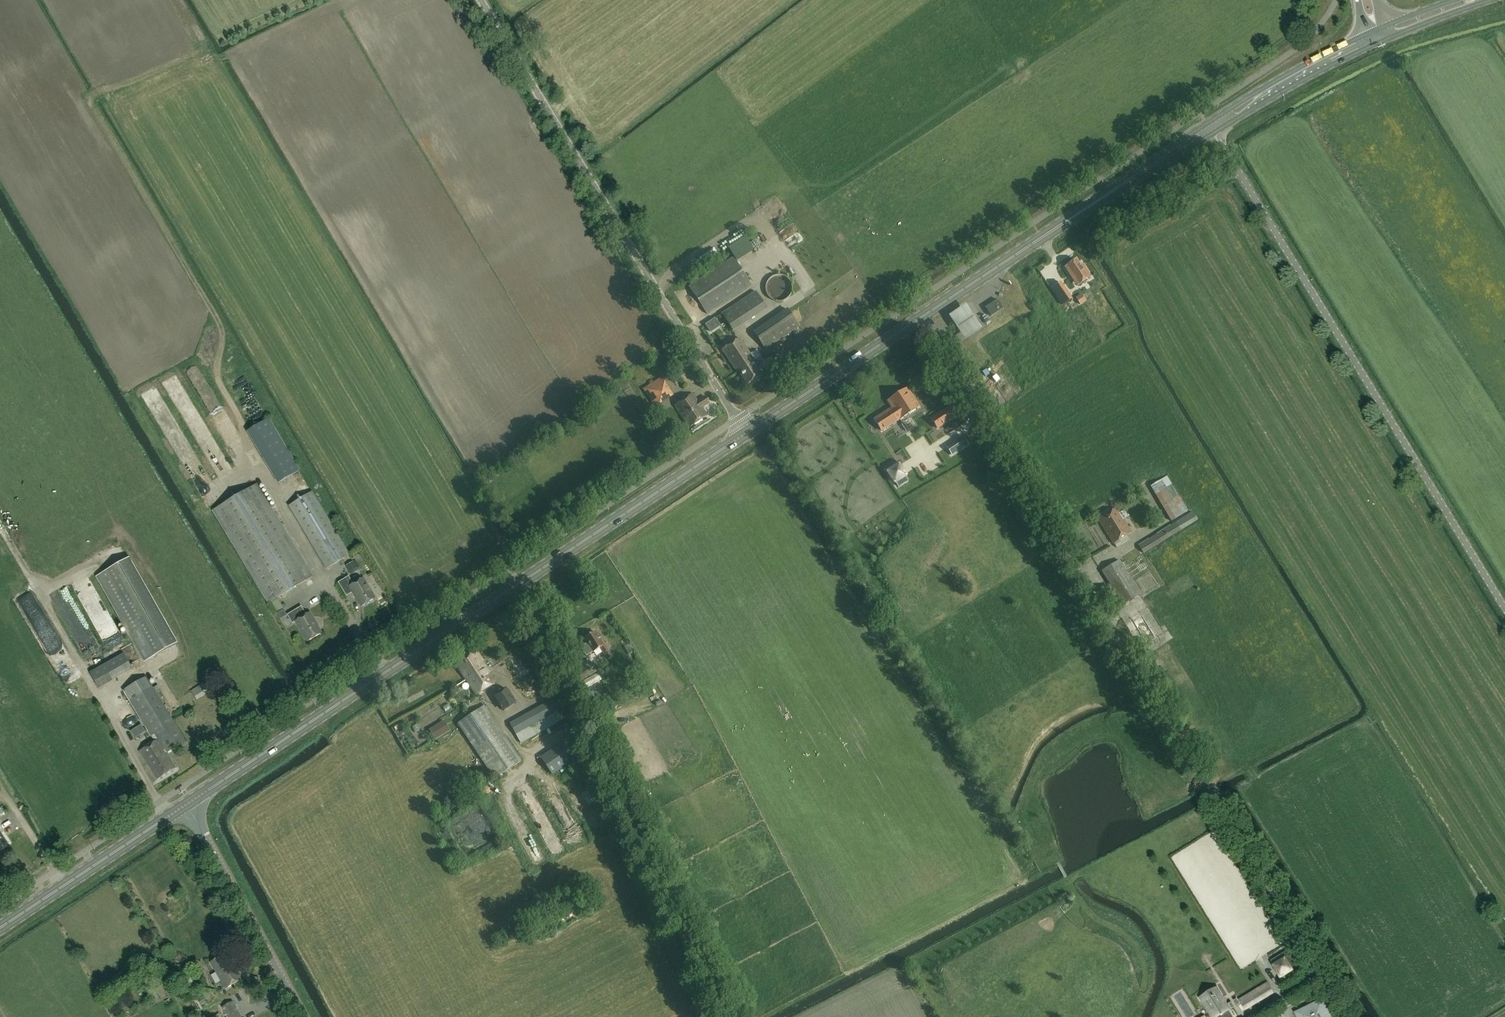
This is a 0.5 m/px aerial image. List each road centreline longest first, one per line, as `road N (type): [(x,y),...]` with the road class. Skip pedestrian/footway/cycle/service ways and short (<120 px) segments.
road 1 (unclassified): [(1350,1016),(919,318)]
road 2 (primary): [(183,807),(747,432)]
road 3 (unclassified): [(1504,608),(1211,126)]
road 4 (unclassified): [(747,432),(479,0)]
road 5 (primary): [(919,318),(1211,126)]
road 6 (tertiary): [(302,1016),(183,807)]
road 7 (primary): [(0,928),(183,807)]
road 8 (primary): [(747,432),(919,318)]
road 9 (primary): [(1211,126),(1372,35)]

